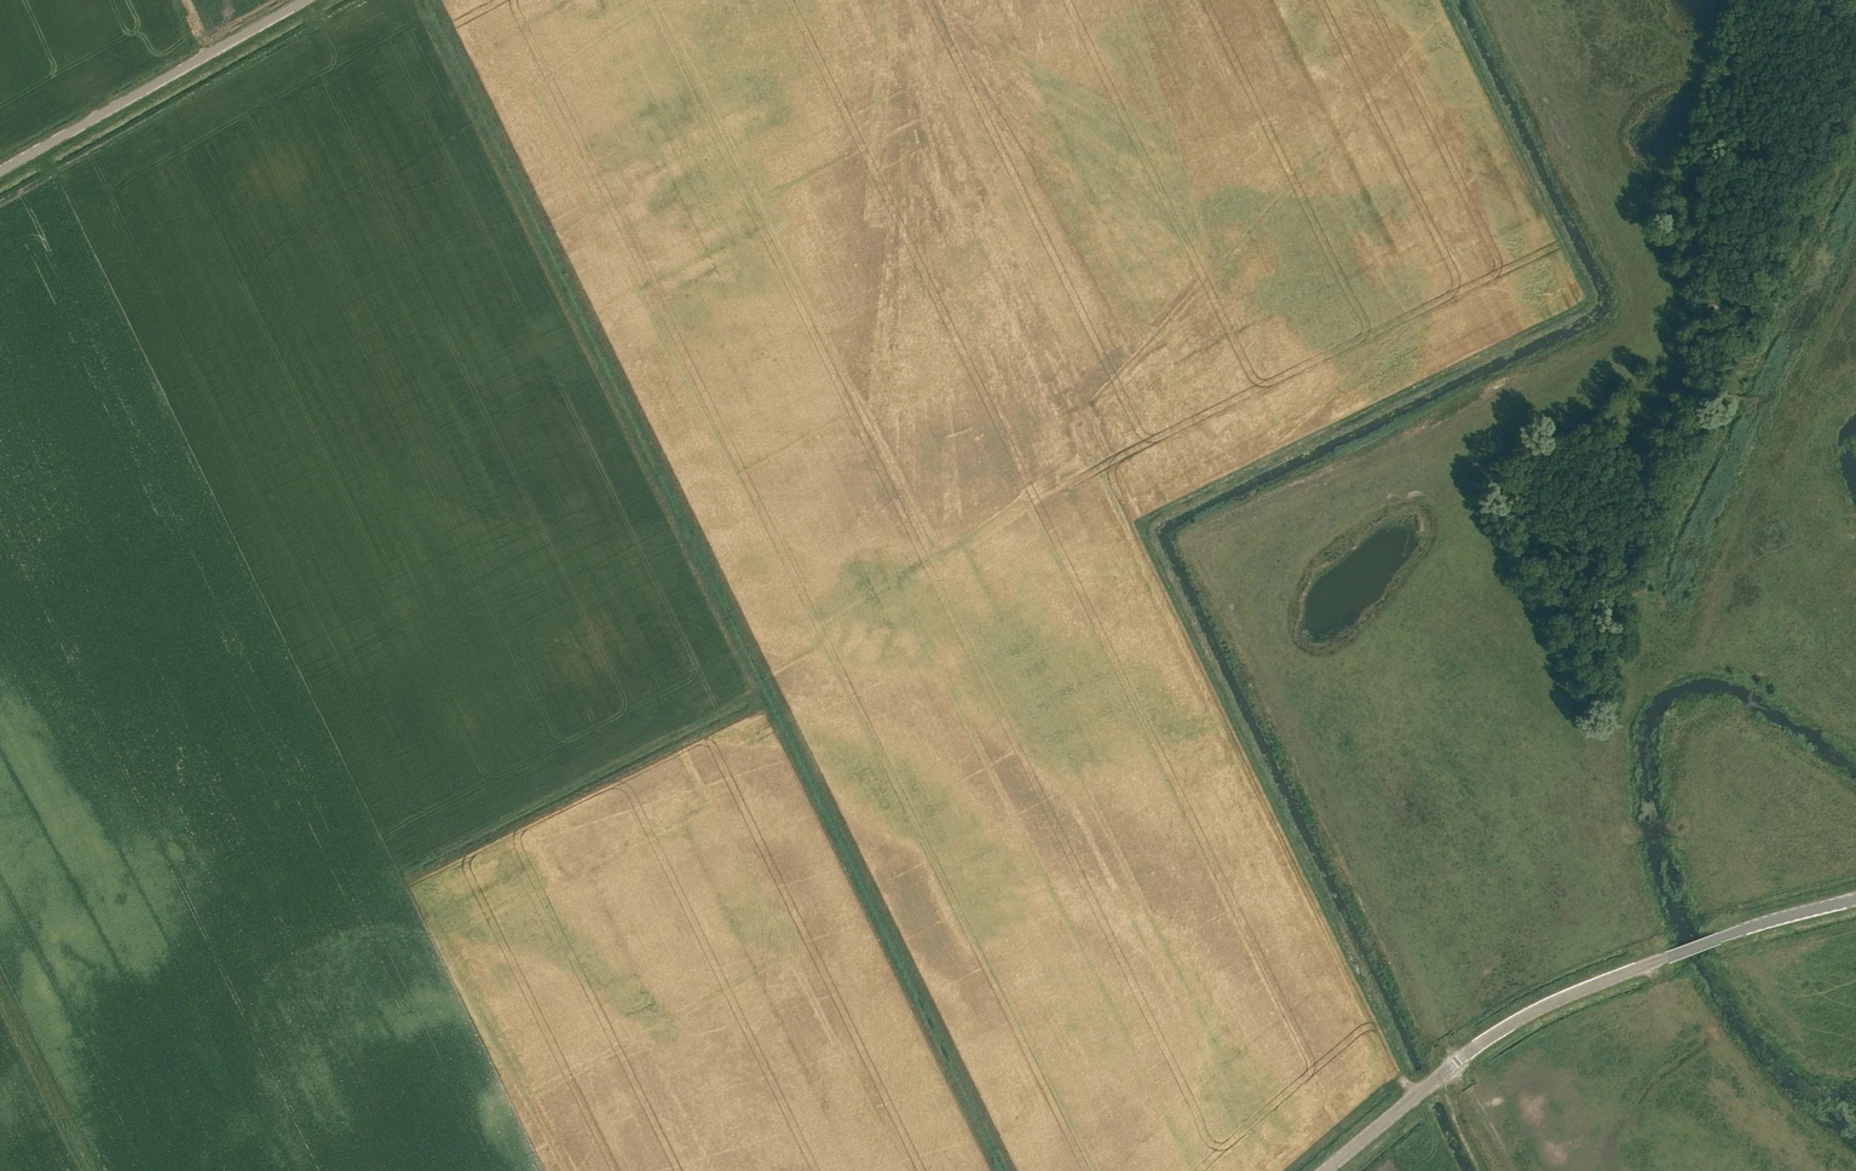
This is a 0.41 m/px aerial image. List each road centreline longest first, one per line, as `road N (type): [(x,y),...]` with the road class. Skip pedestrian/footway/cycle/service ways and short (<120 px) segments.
road 1 (tertiary): [(1324,1170),(1523,1017),(1717,938),(1855,900)]
road 2 (unclassified): [(0,172),(305,0)]

